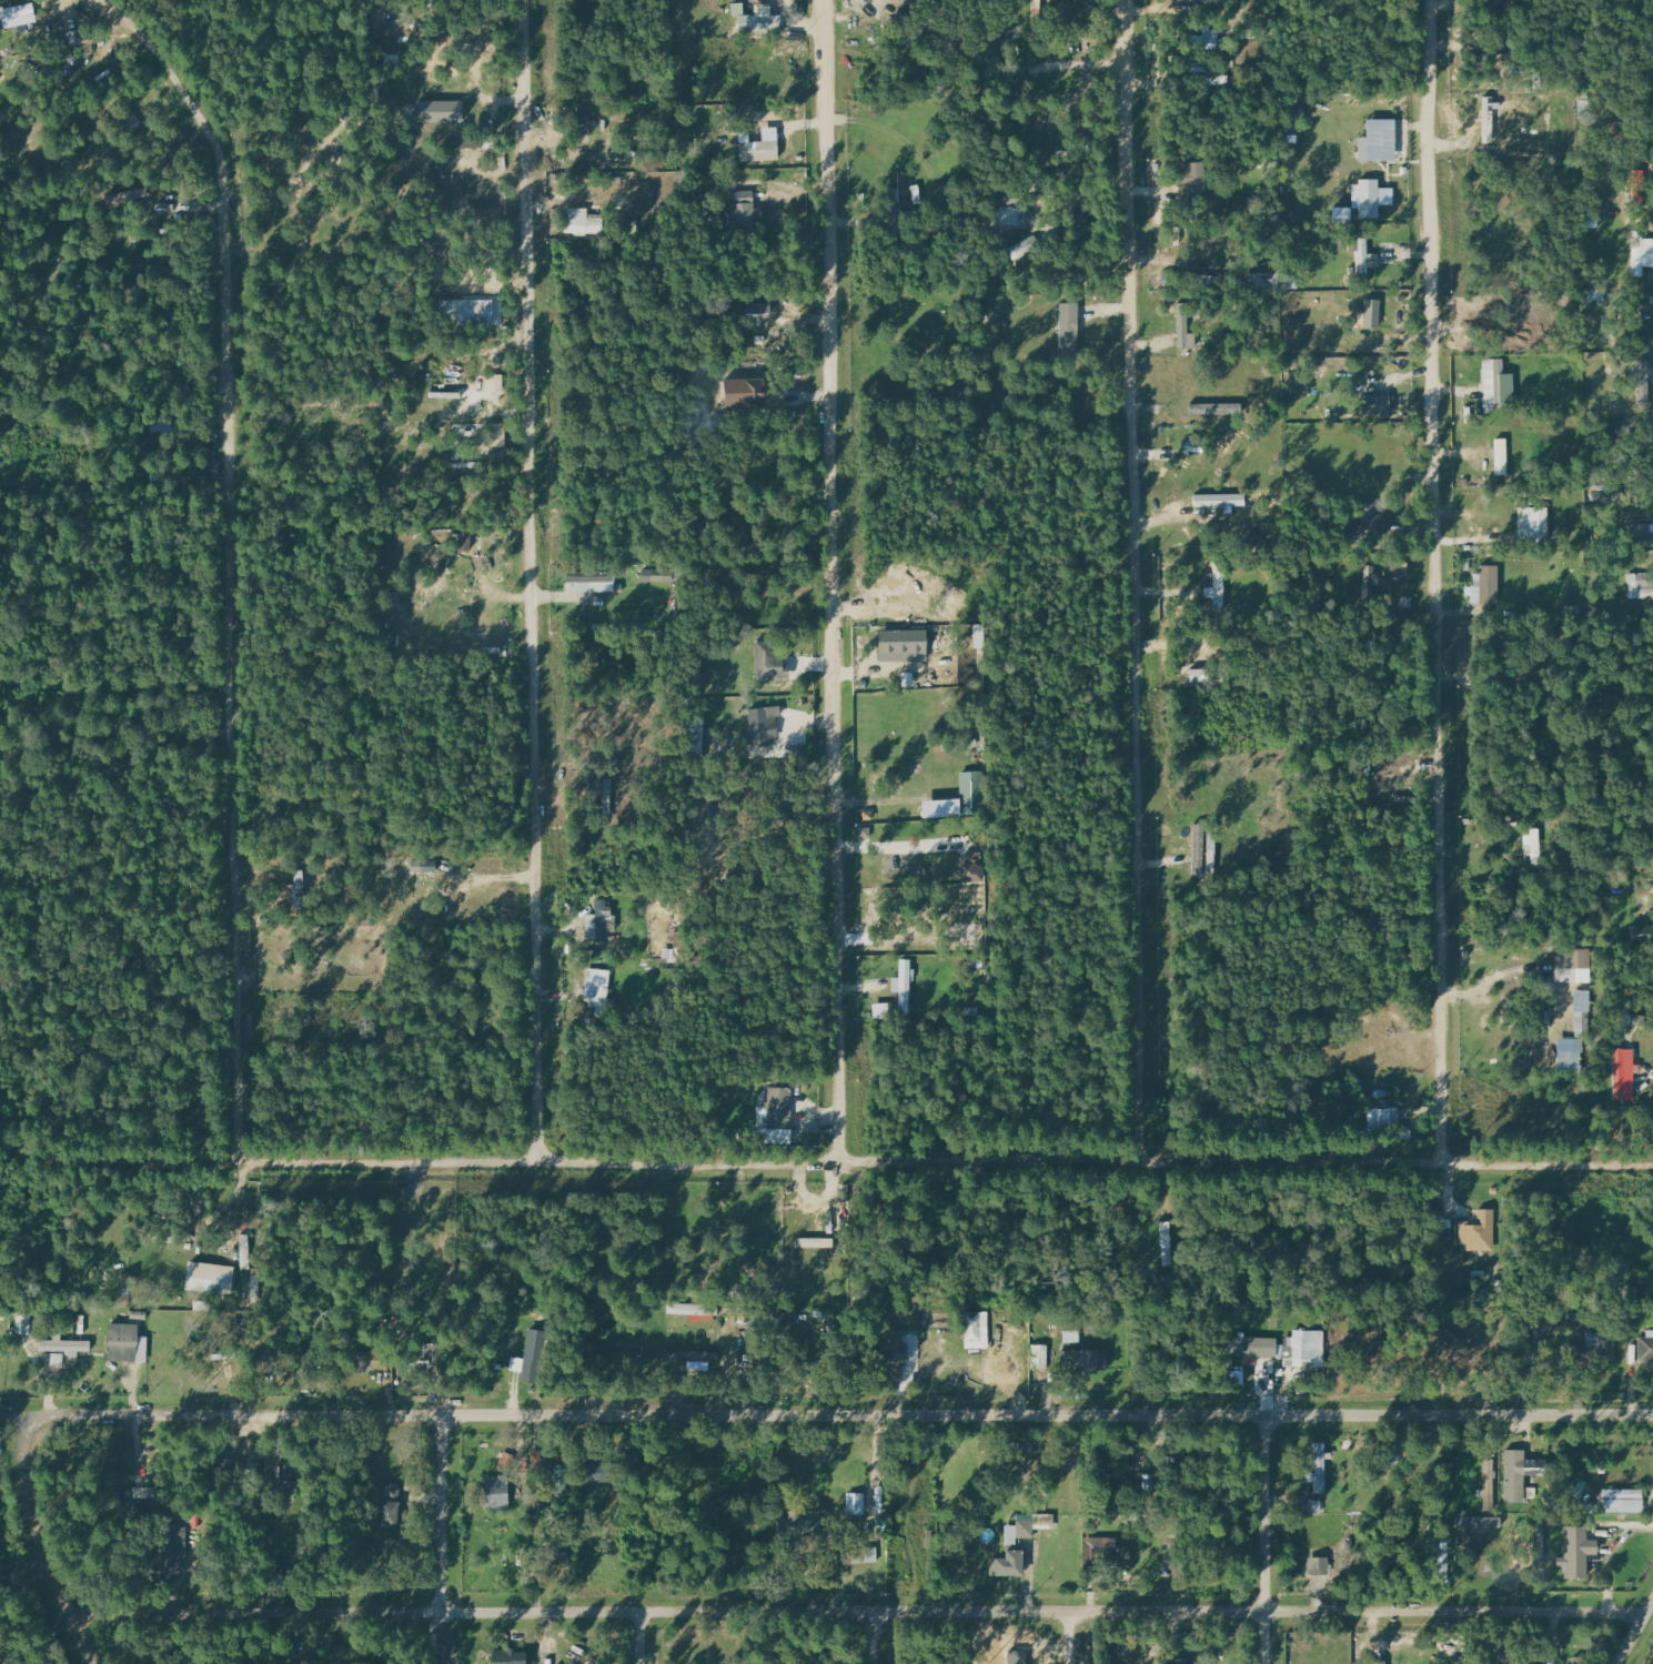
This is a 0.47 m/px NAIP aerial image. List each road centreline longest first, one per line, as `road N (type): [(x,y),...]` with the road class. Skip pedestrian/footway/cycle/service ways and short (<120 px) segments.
road 1 (residential): [(0,1351),(84,1414),(1652,1415)]
road 2 (residential): [(17,1146),(243,1160),(1652,1164)]
road 3 (residential): [(61,1613),(1645,1615)]
road 4 (residential): [(102,0),(171,67),(216,152),(222,188),(243,1160)]
road 5 (residential): [(1432,0),(1442,1167)]
road 6 (residential): [(1129,0),(1142,1164)]
road 7 (residential): [(829,0),(840,1162)]
road 8 (residential): [(524,0),(540,1161)]
road 9 (residential): [(84,1414),(43,1420),(28,1434),(22,1486),(47,1585),(84,1663)]
road 10 (residential): [(442,1663),(445,1414)]
road 11 (residential): [(1267,1663),(1263,1416)]

